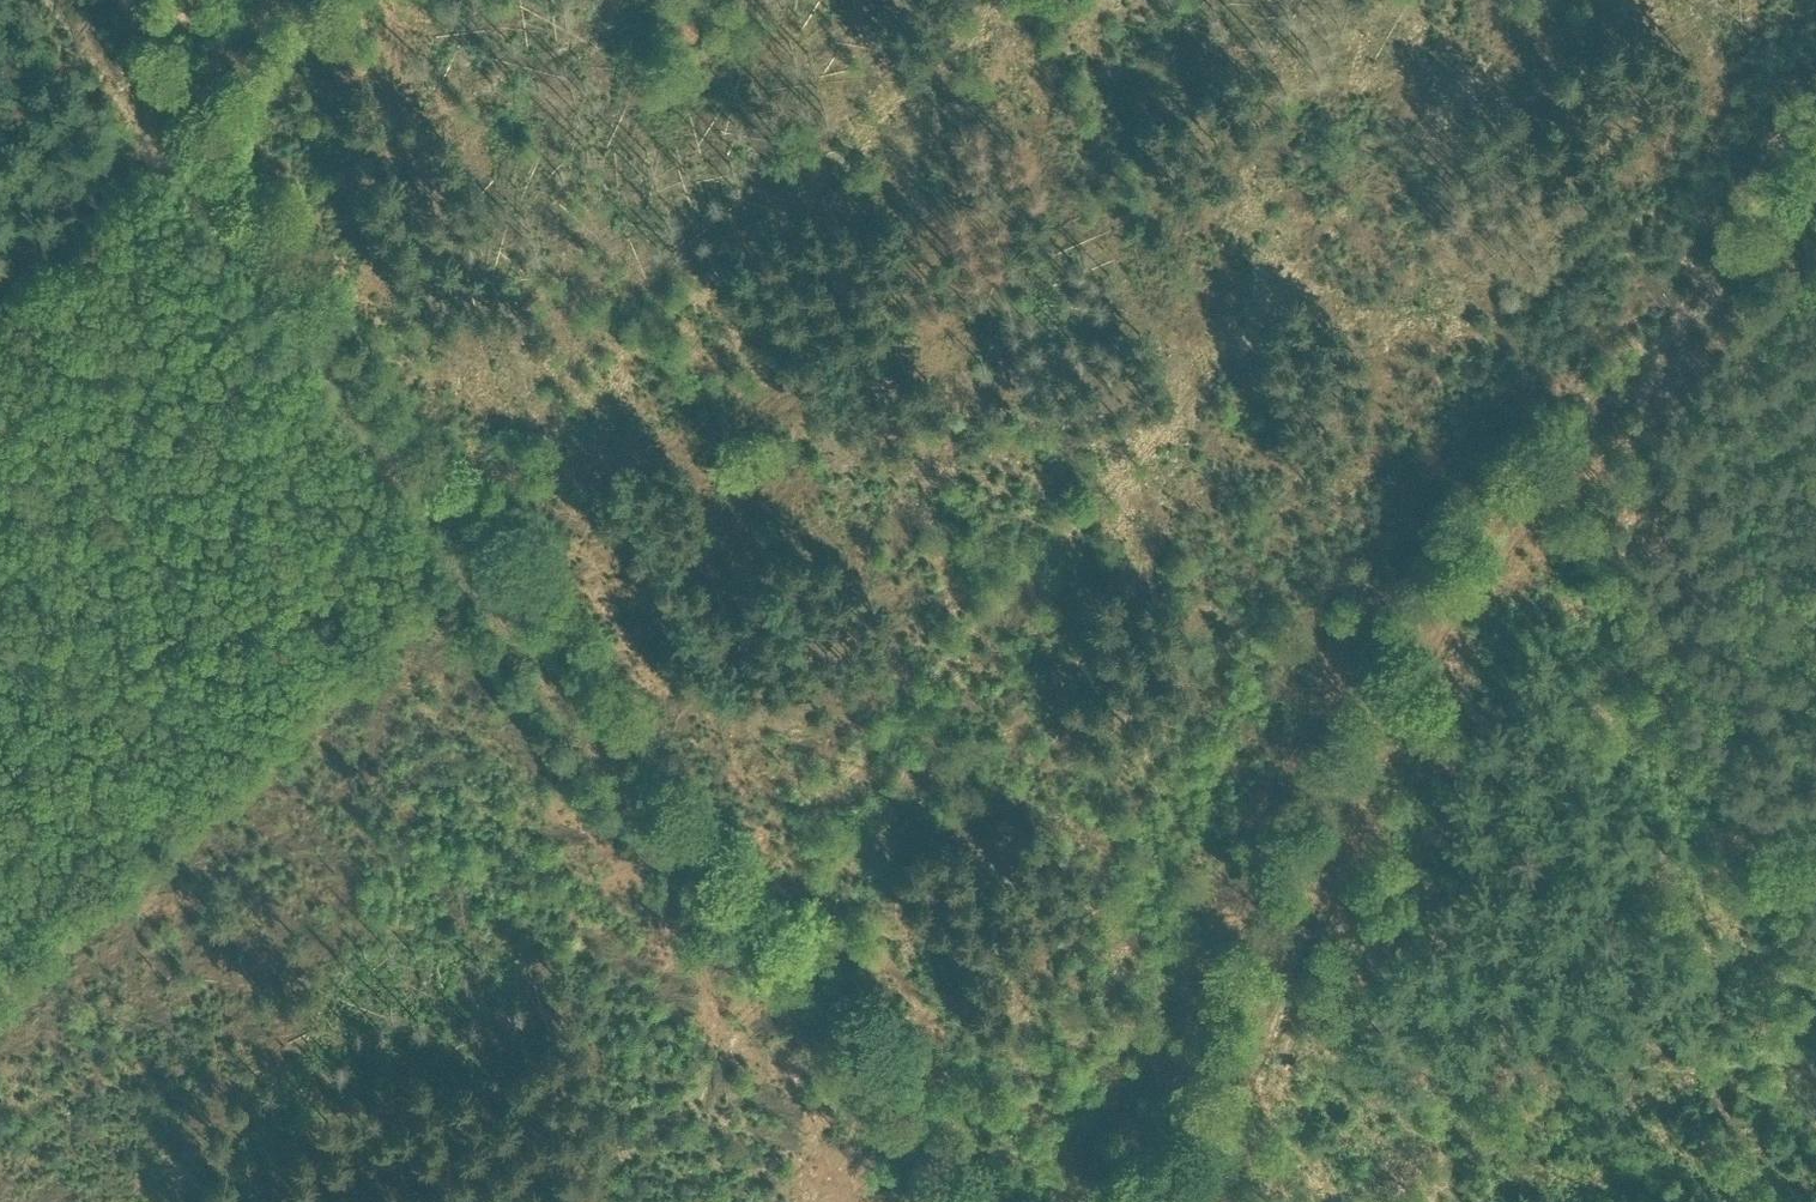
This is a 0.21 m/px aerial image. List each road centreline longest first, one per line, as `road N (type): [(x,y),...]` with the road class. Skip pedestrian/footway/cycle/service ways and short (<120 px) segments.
road 1 (track): [(1815,196),(1697,301),(1487,566),(1345,837),(1258,1062),(1230,1201)]
road 2 (track): [(0,275),(282,0)]

